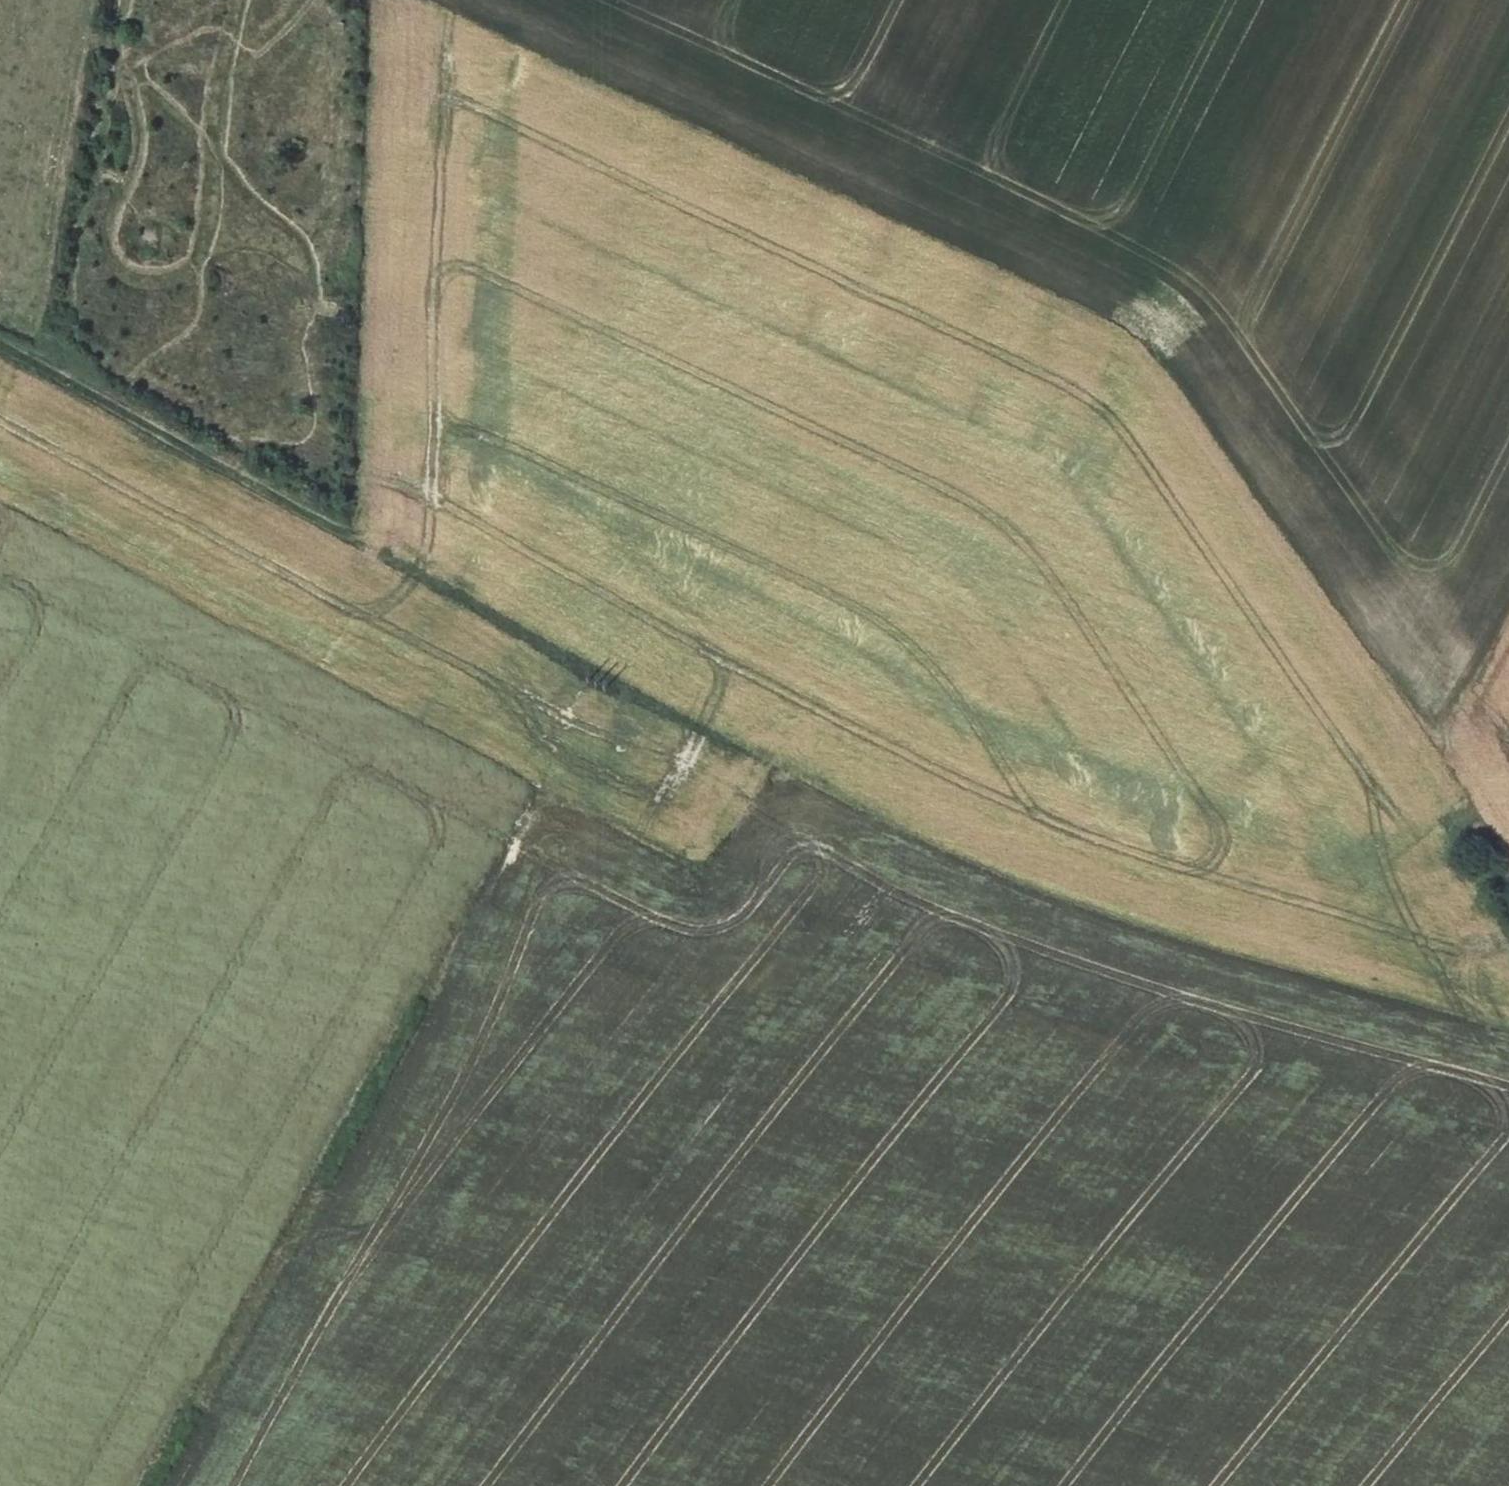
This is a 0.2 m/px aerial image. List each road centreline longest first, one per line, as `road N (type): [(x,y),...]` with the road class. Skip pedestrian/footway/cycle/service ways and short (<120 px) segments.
road 1 (track): [(0,346),(399,569)]

